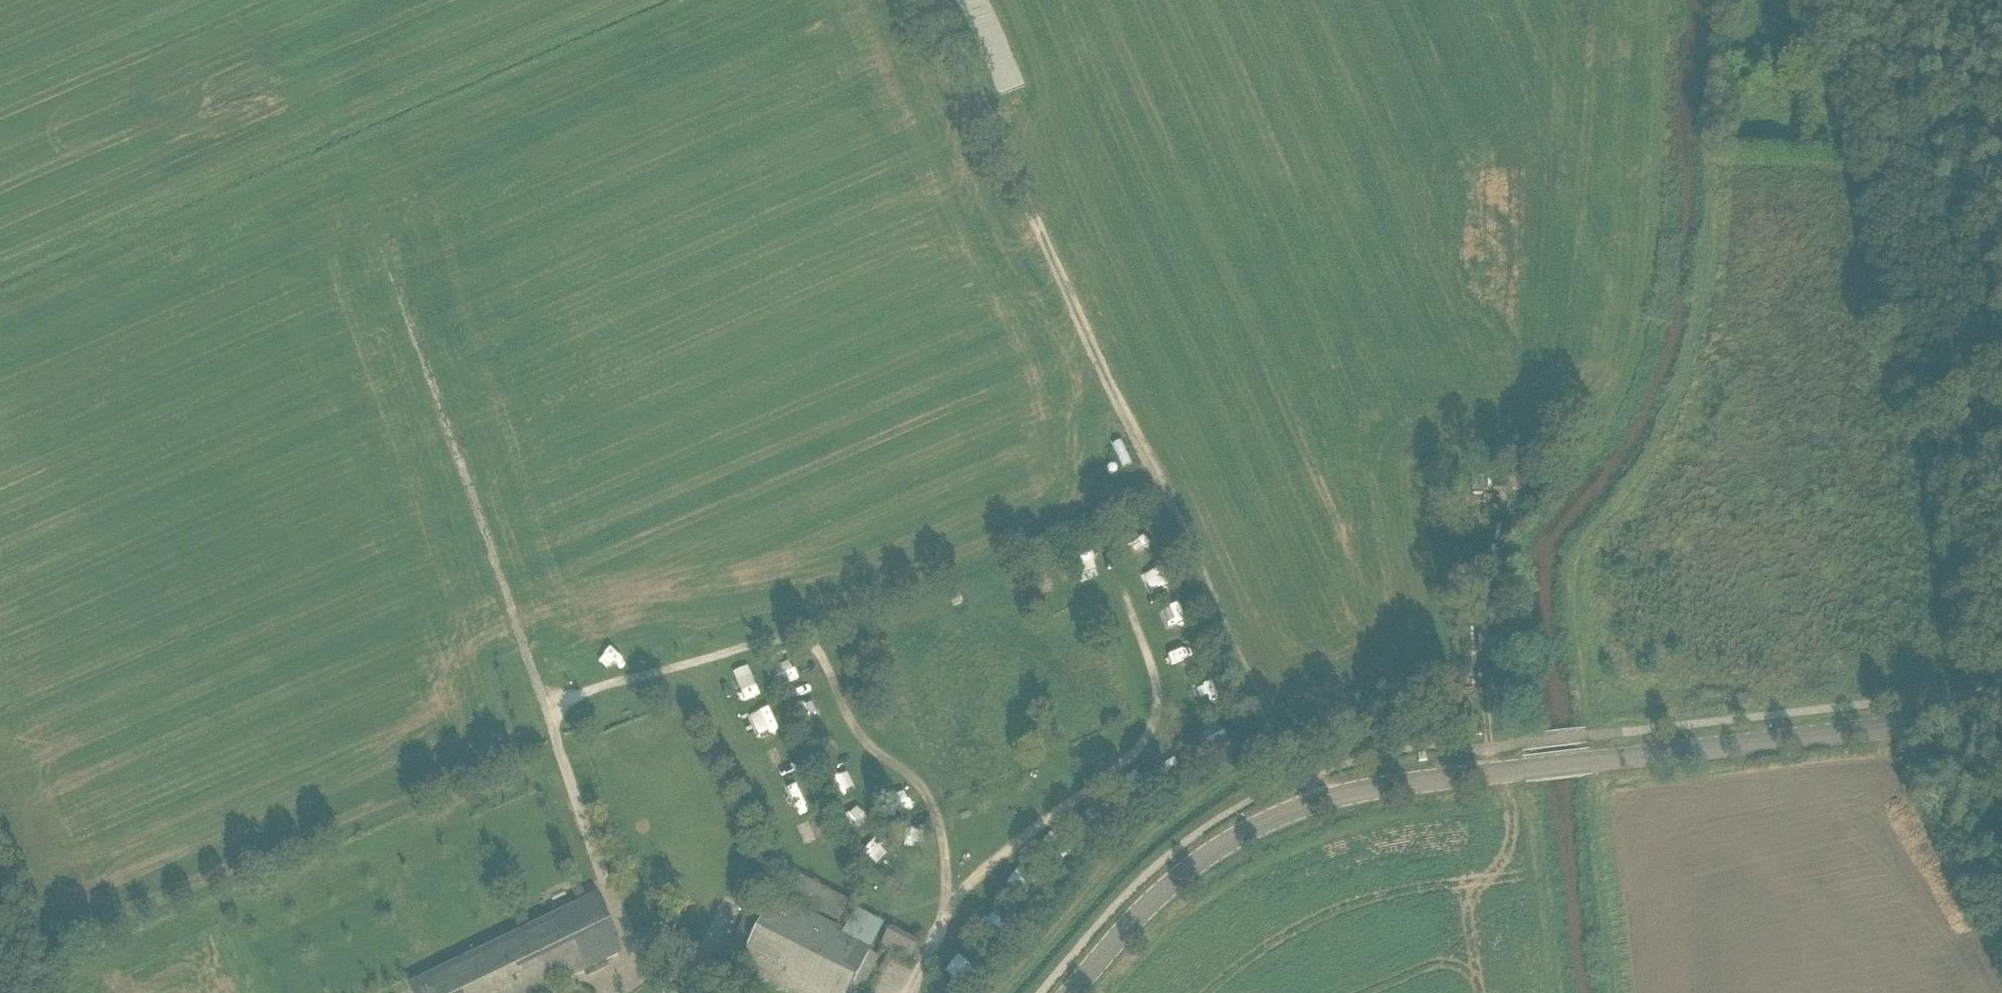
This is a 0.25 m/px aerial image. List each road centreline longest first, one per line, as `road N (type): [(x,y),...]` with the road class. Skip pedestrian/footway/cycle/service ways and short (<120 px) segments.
road 1 (tertiary): [(1075,992),(1169,881),(1247,827),(1329,797),(2001,717)]

